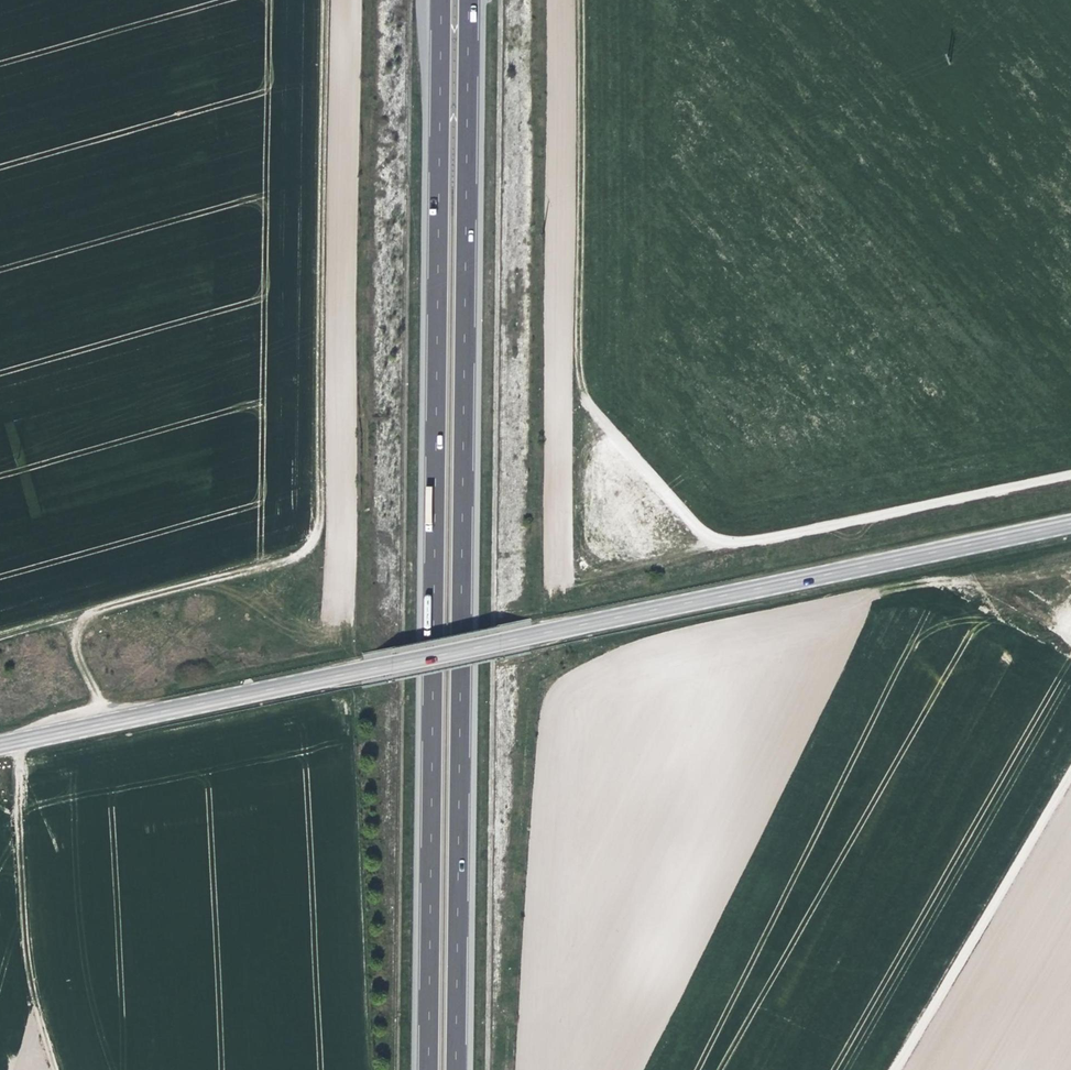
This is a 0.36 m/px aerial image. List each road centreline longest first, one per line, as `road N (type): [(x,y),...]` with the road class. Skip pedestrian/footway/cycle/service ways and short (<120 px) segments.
road 1 (primary): [(0,745),(1070,525)]
road 2 (motorway): [(443,0),(429,1069)]
road 3 (motorway): [(458,1069),(471,0)]
road 4 (track): [(0,634),(280,555),(316,528),(326,0)]
road 5 (unclassified): [(1070,475),(717,542),(691,524),(585,399)]
road 6 (track): [(577,0),(585,399)]
road 7 (unclassified): [(898,1069),(1070,772)]
road 8 (track): [(52,1069),(20,928),(15,827),(4,779),(0,784)]

